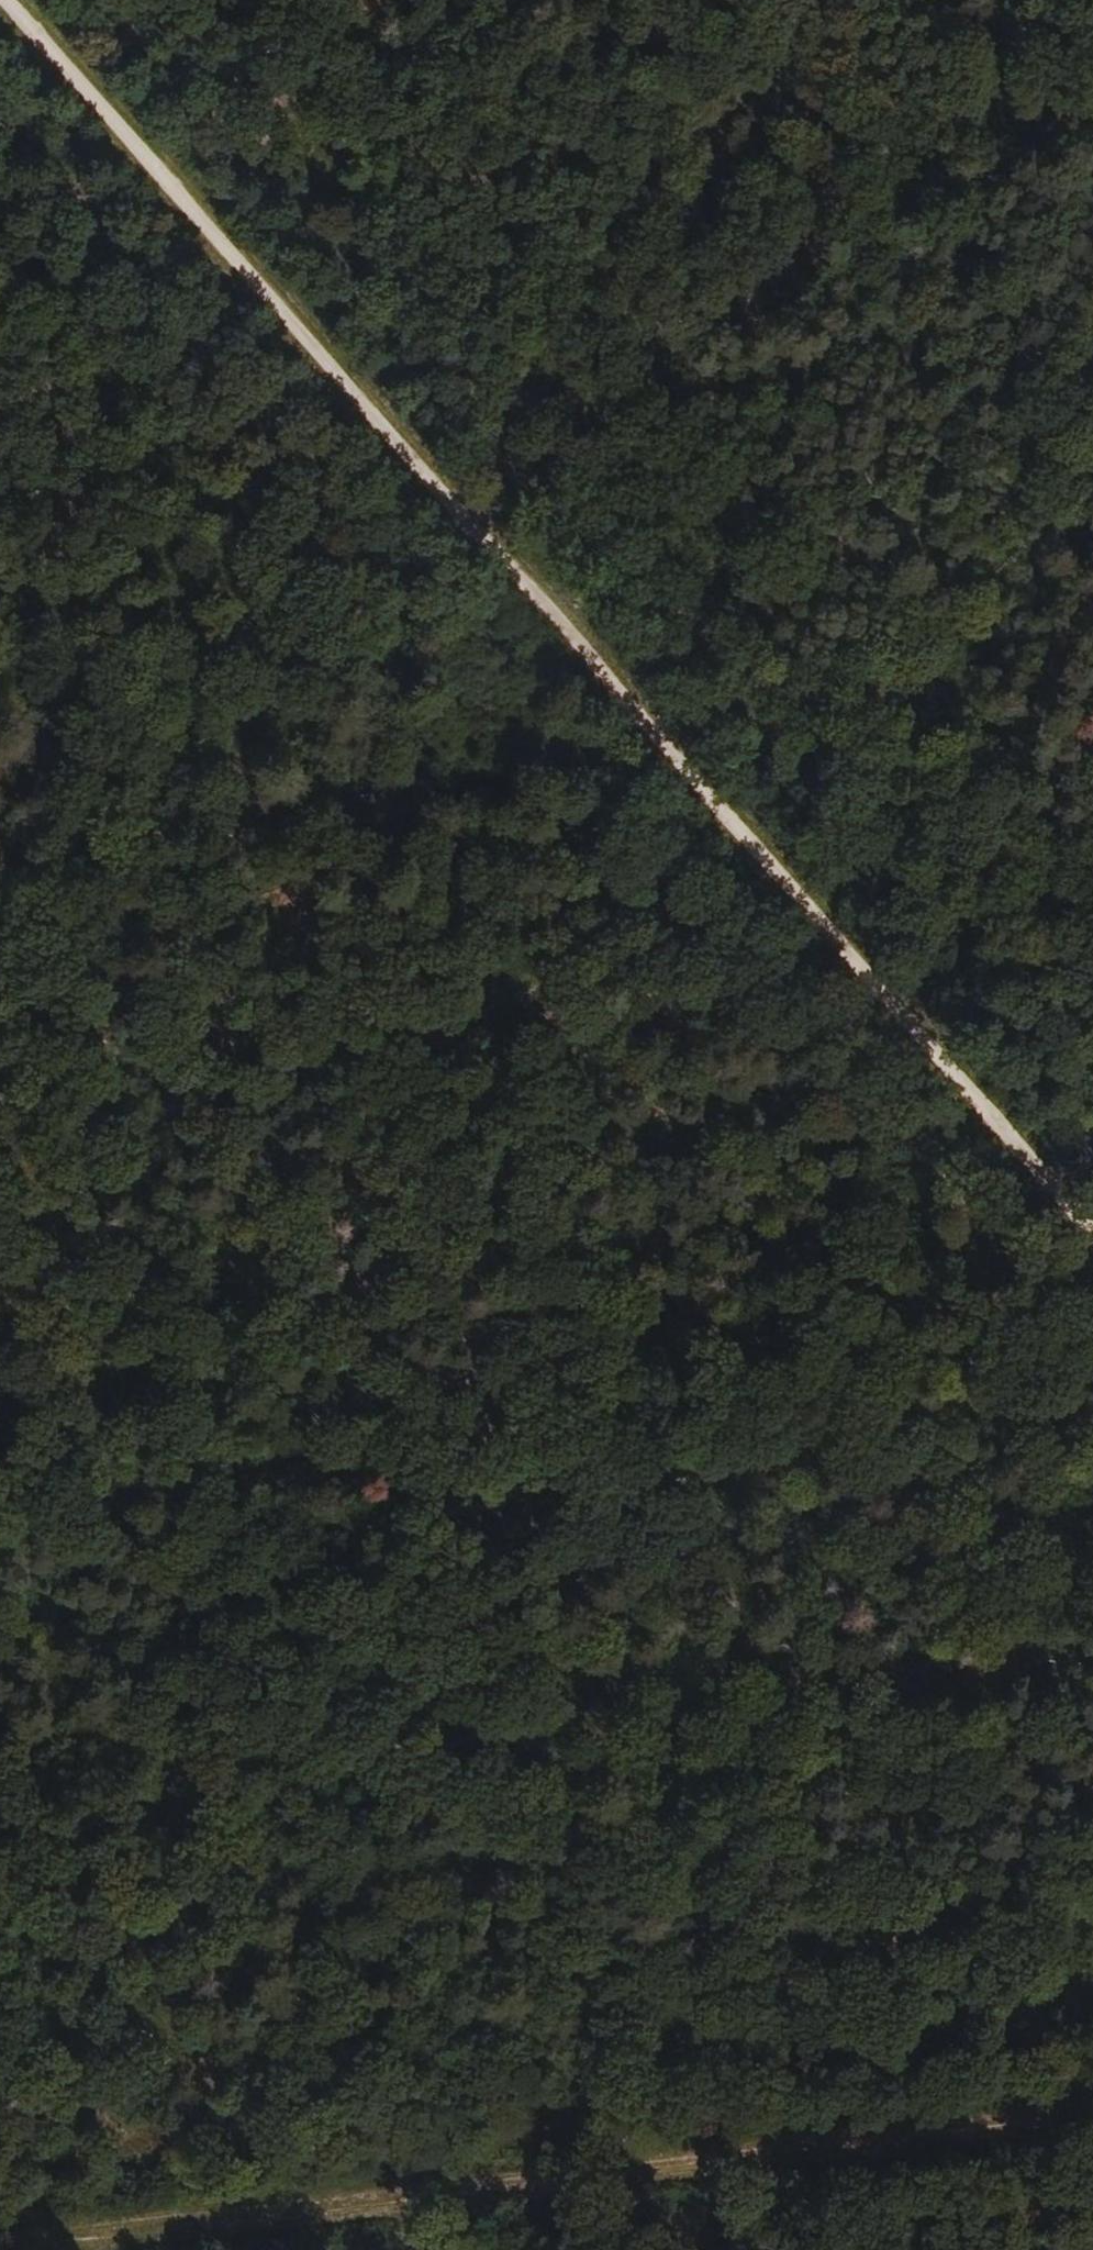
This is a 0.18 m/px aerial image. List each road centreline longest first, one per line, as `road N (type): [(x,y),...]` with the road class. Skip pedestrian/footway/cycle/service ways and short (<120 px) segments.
road 1 (track): [(1092,1238),(2,0)]
road 2 (track): [(1092,2117),(28,2249)]

